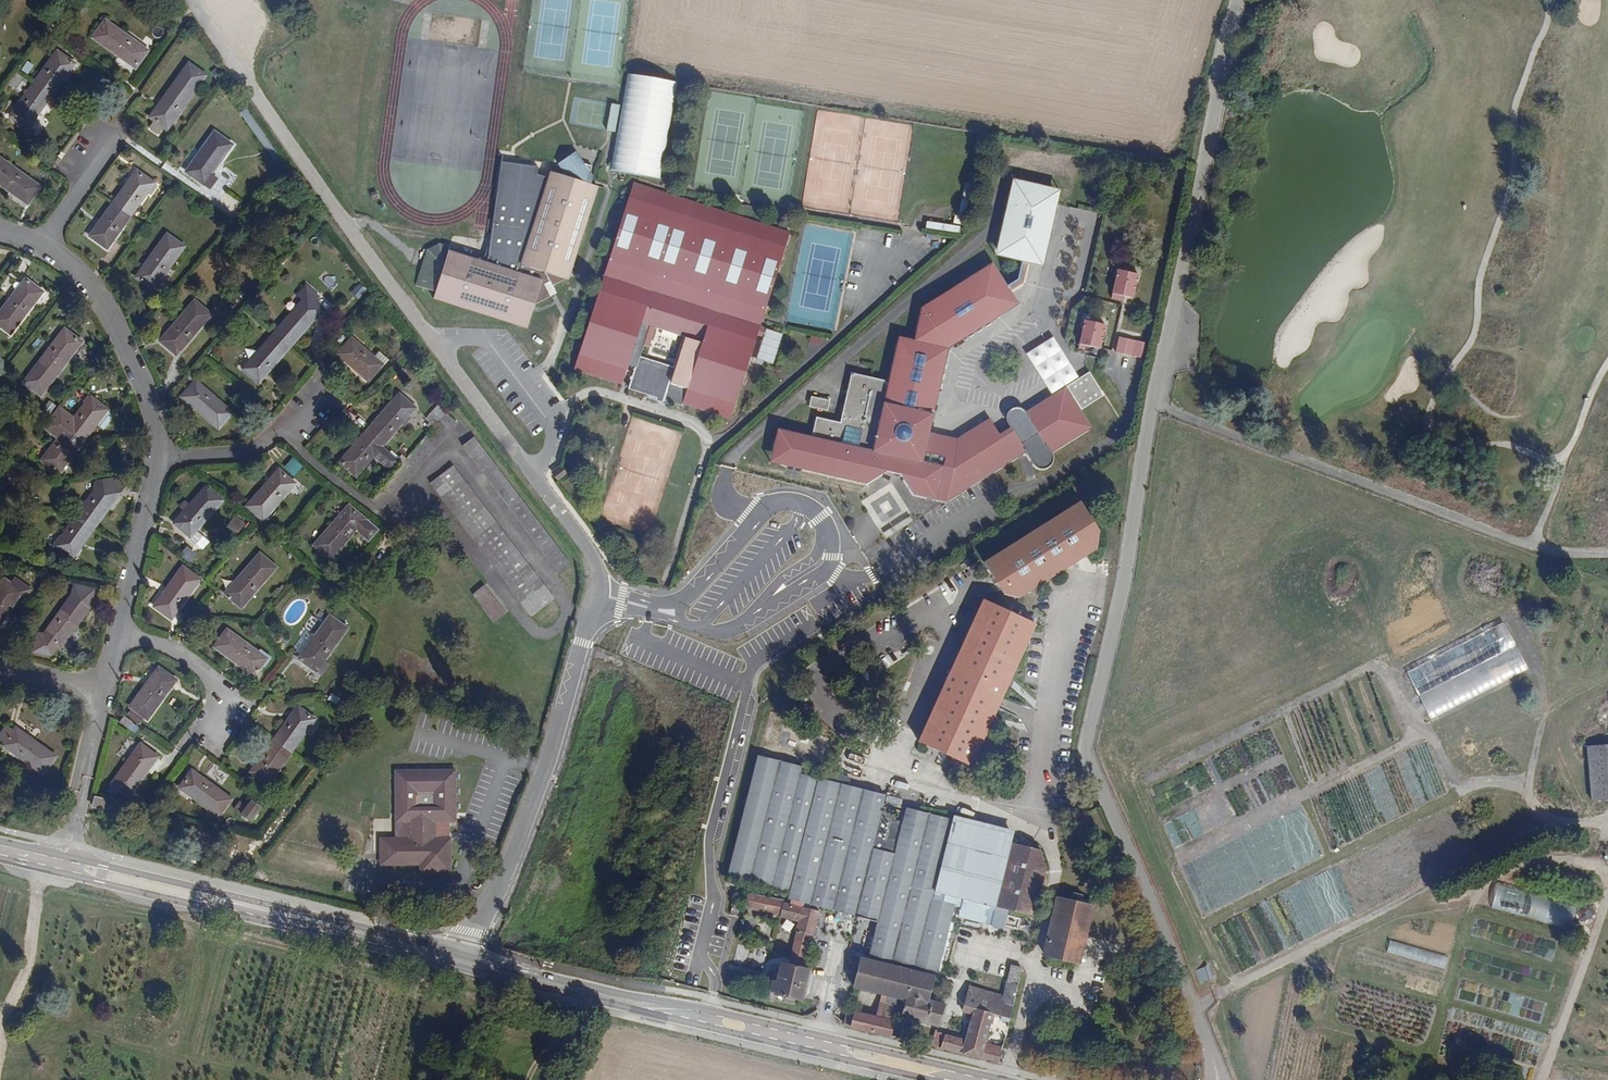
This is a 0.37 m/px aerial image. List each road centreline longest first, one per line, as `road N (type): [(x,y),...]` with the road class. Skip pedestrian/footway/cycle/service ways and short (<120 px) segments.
road 1 (residential): [(189,0),(601,563),(544,770),(508,872),(463,952)]
road 2 (unclassified): [(1211,1044),(1085,756),(1238,0)]
road 3 (residential): [(102,692),(159,457),(155,408),(105,306),(75,268),(43,245),(0,233)]
road 4 (track): [(1607,834),(1537,820),(1240,987),(1224,1026),(1238,1079)]
road 5 (track): [(1607,557),(1536,547),(1155,406)]
road 6 (primary): [(1004,1079),(594,987)]
road 7 (primary): [(463,952),(75,860)]
road 8 (primary): [(71,876),(459,968)]
road 9 (primary): [(590,999),(930,1079)]
road 10 (track): [(0,1042),(28,966),(40,868)]
road 11 (residential): [(75,860),(102,692)]
road 12 (residential): [(102,692),(54,855)]
road 13 (primary): [(594,987),(463,952)]
road 14 (primary): [(459,968),(590,999)]

